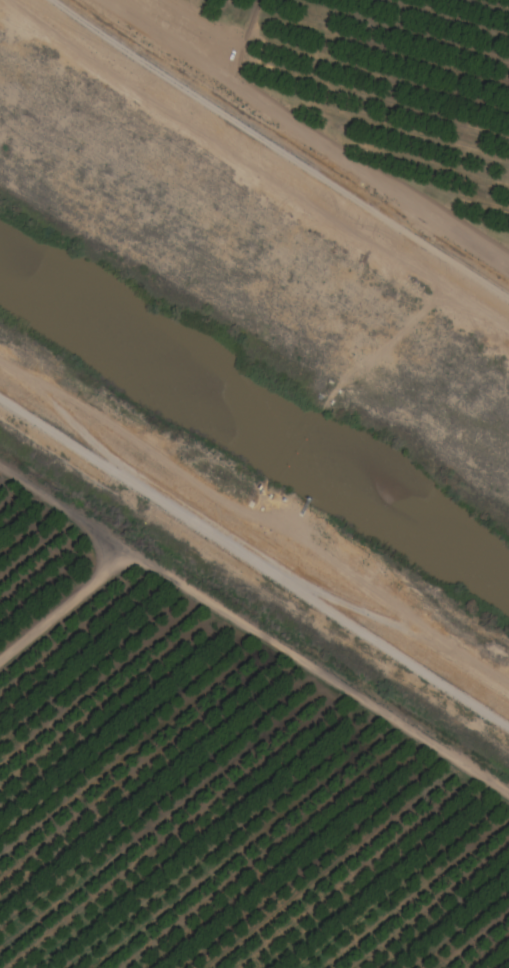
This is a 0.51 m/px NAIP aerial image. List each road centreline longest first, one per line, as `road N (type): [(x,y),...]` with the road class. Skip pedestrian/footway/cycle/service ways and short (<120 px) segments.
road 1 (residential): [(0,396),(508,725)]
road 2 (track): [(0,465),(124,553),(508,793)]
road 3 (track): [(508,336),(144,105),(12,0)]
road 4 (track): [(0,653),(124,553)]
road 5 (residential): [(508,290),(380,212)]

